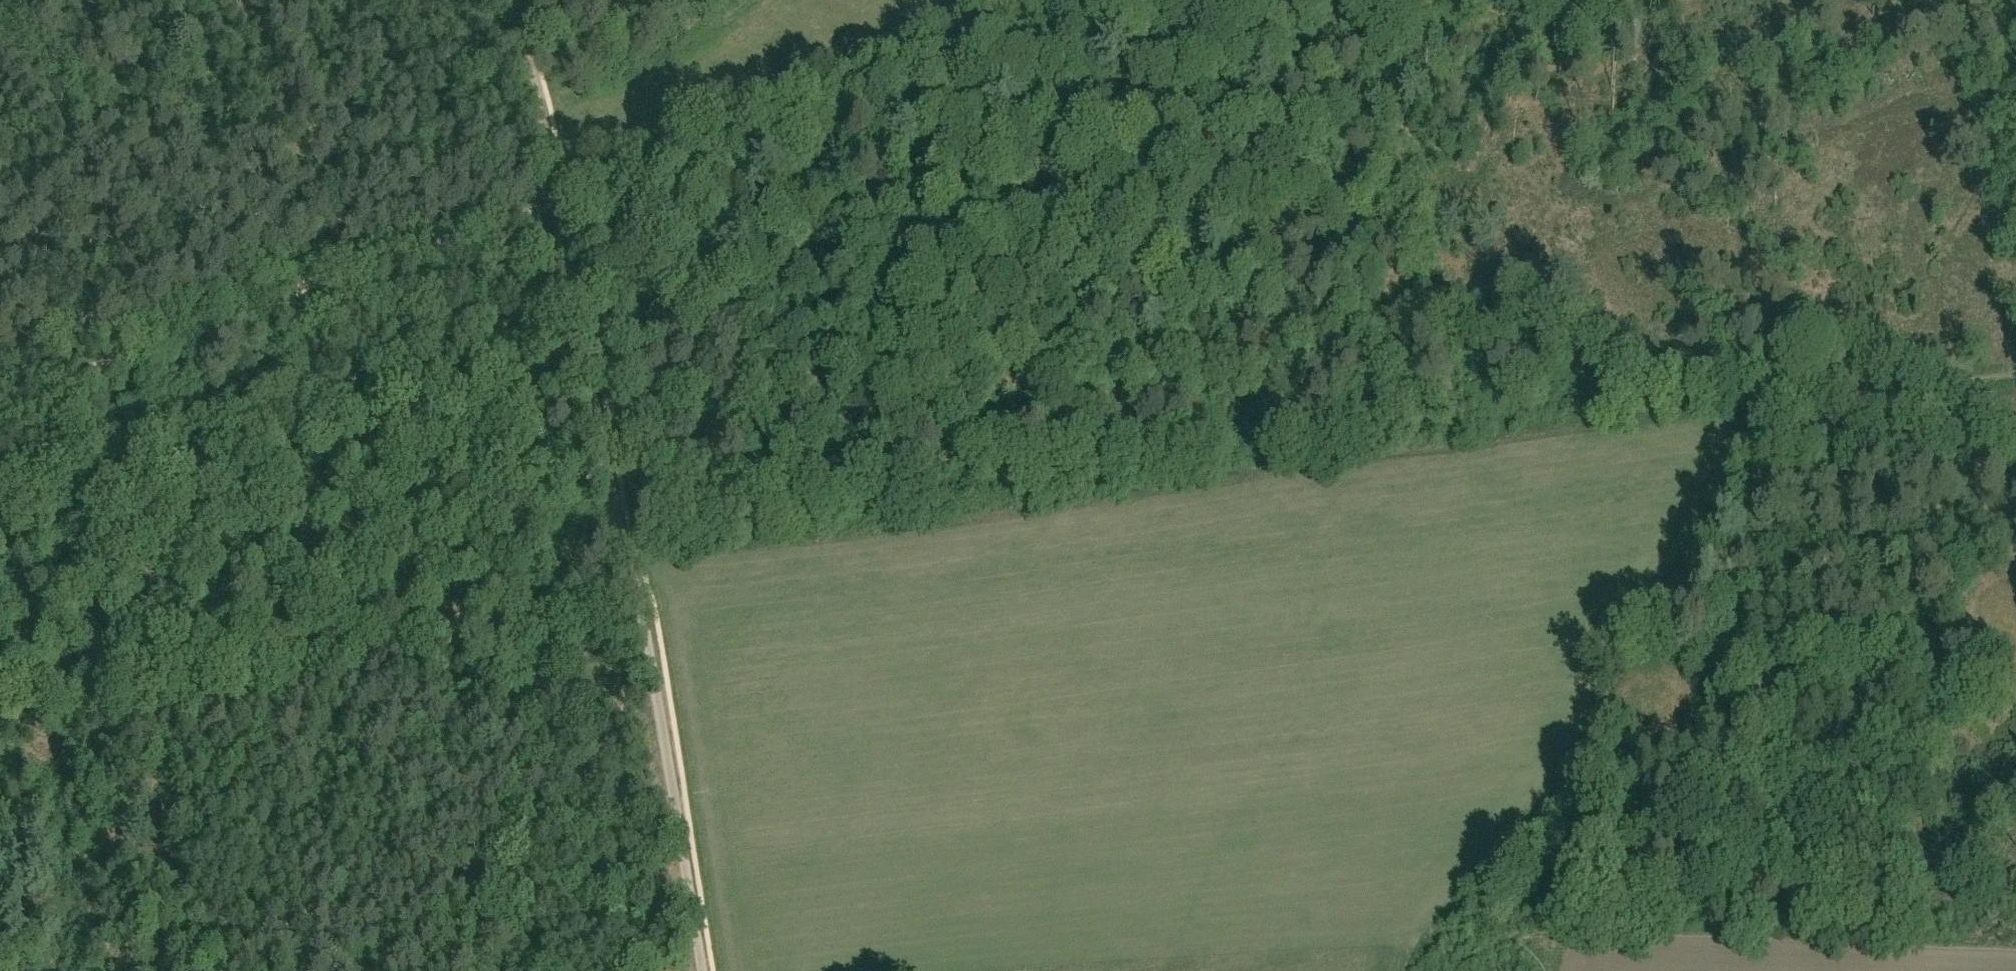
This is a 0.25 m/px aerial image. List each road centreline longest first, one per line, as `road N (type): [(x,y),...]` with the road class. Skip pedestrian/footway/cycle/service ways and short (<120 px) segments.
road 1 (track): [(565,196),(812,118),(1133,0)]
road 2 (track): [(0,409),(554,200)]
road 3 (track): [(609,480),(701,970)]
road 4 (track): [(554,200),(609,480)]
road 5 (track): [(522,0),(554,200)]

